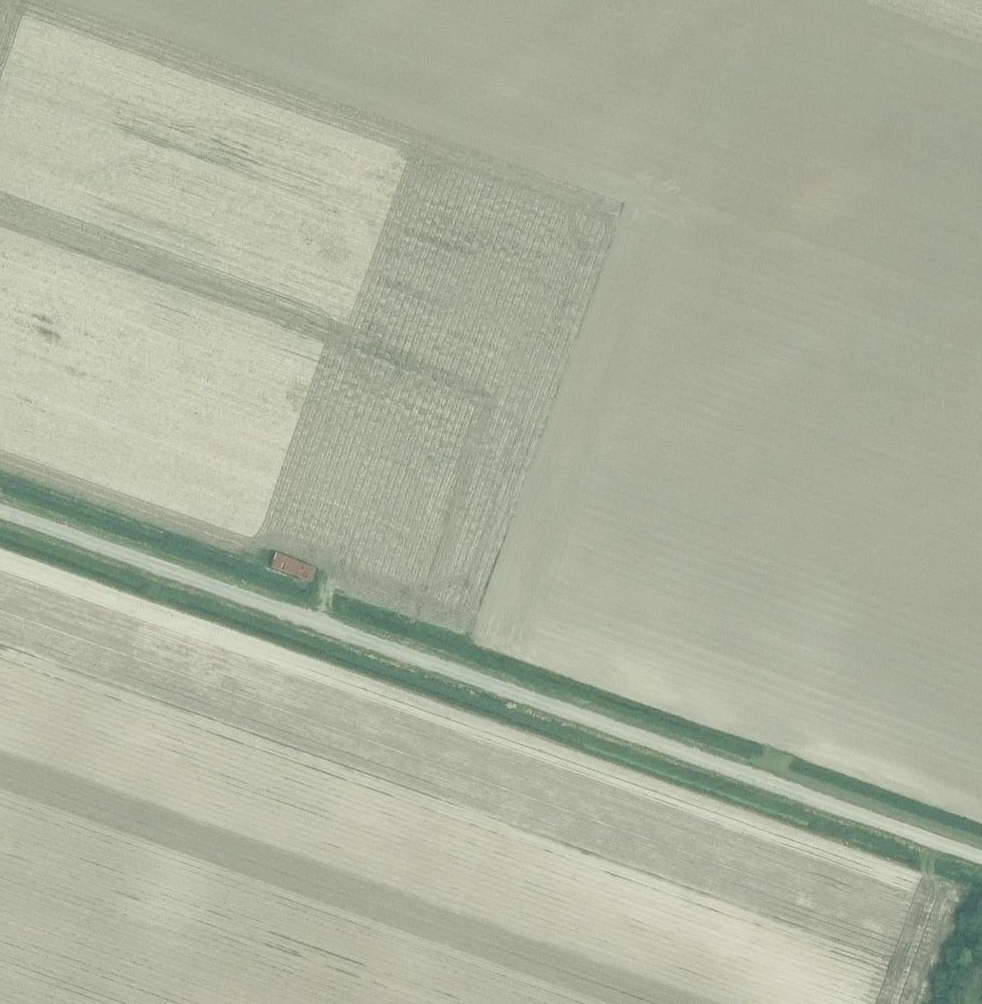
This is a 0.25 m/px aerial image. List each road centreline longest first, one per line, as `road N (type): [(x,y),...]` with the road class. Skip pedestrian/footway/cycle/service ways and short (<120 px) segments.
road 1 (unclassified): [(981,858),(0,511)]

